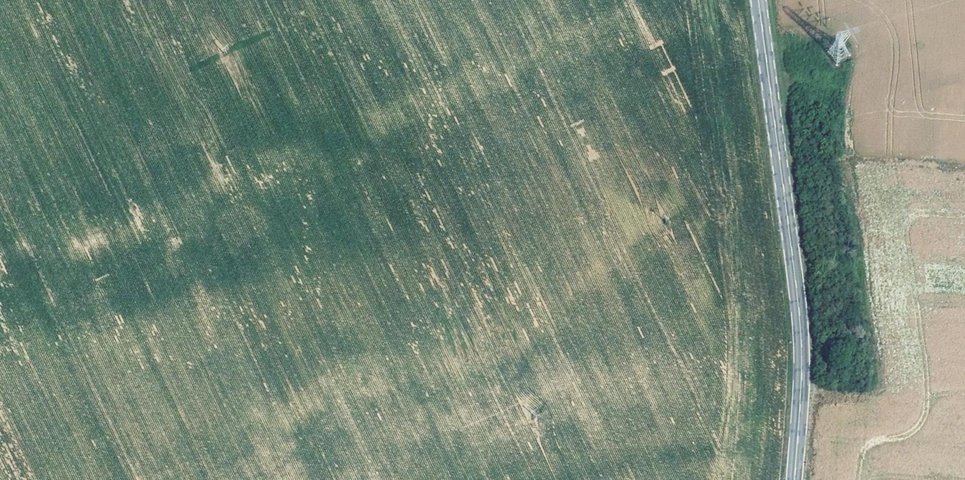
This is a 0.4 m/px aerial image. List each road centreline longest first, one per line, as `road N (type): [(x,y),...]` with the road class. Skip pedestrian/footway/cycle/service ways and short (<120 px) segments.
road 1 (secondary): [(796,479),(802,318),(759,0)]

